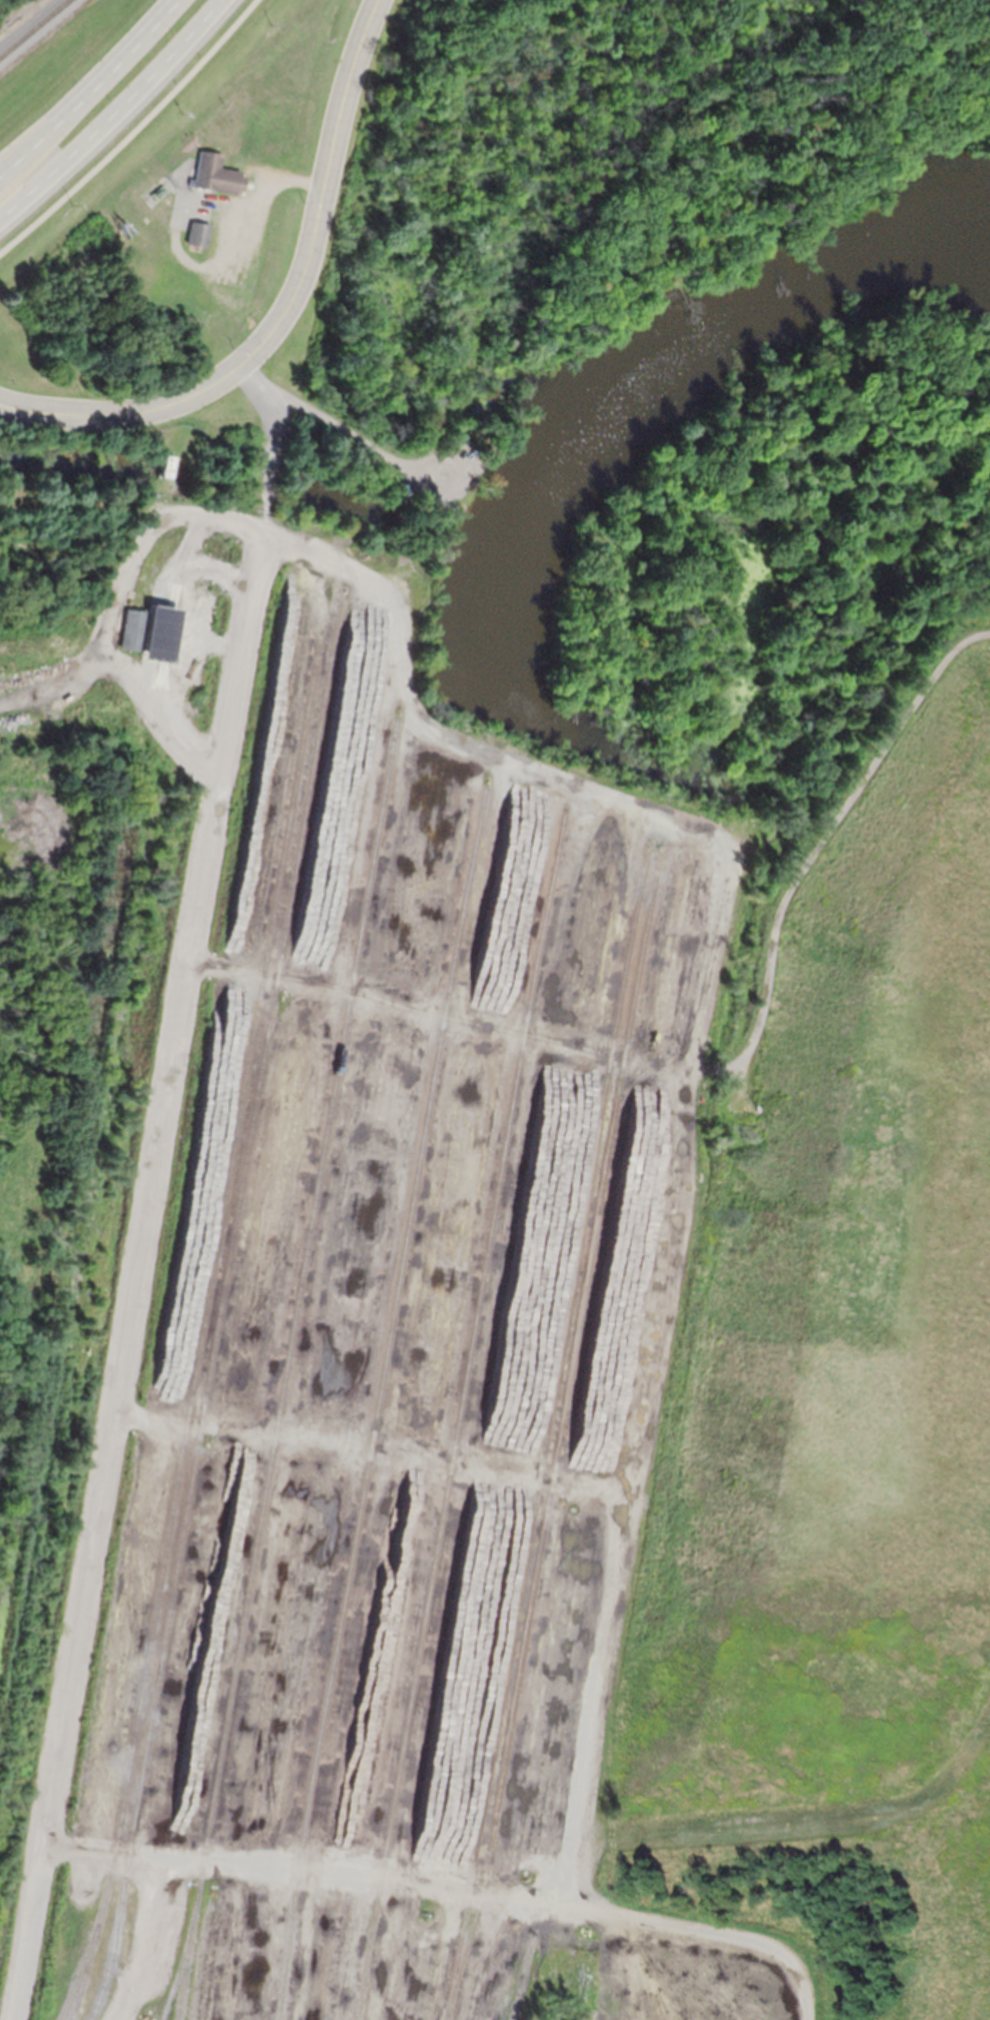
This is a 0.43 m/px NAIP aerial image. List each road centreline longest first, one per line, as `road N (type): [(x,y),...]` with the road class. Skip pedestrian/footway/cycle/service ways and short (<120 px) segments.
road 1 (residential): [(0,401),(33,411),(109,414),(193,395),(262,338),(291,306),(341,106),(380,0)]
road 2 (primary): [(0,215),(216,0)]
road 3 (primary): [(175,0),(0,173)]

